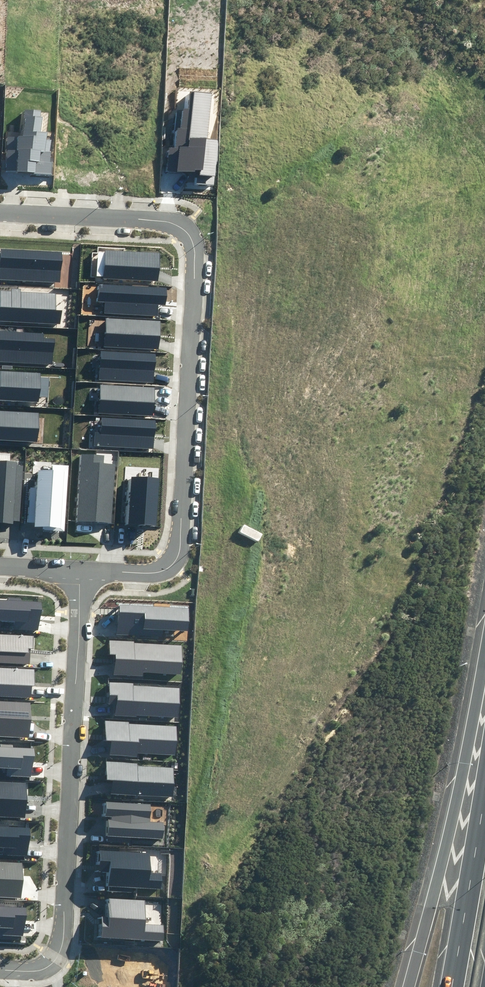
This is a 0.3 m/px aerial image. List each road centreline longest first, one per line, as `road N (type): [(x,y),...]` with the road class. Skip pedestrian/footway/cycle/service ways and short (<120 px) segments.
road 1 (residential): [(82,567),(151,570),(177,556),(195,250),(173,220),(0,211)]
road 2 (residential): [(0,967),(41,968),(64,942),(82,567)]
road 3 (motorway): [(409,986),(484,651)]
road 4 (motorway): [(452,986),(484,790)]

